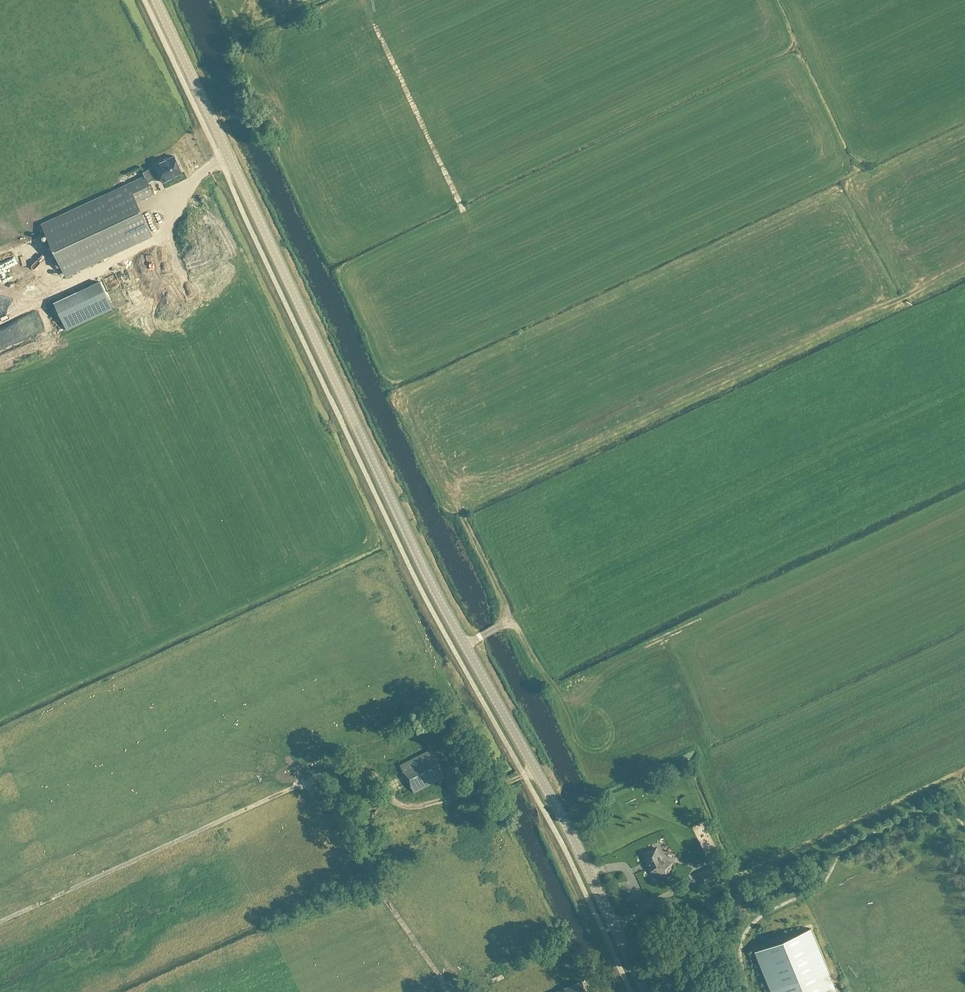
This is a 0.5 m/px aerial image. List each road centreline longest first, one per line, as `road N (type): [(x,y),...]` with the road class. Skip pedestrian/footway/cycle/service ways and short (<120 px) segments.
road 1 (tertiary): [(646,991),(567,827),(430,580),(155,0)]

